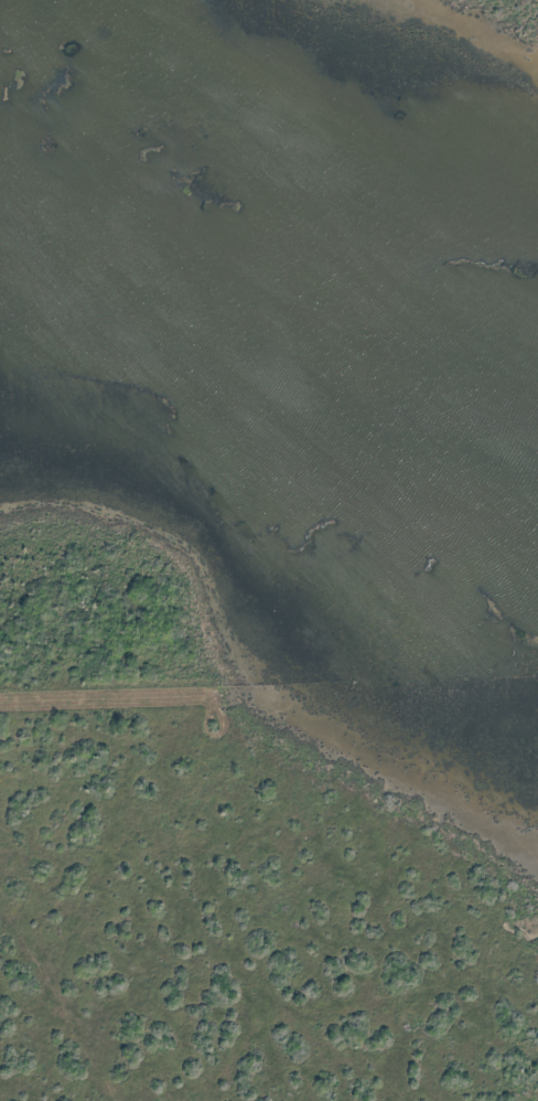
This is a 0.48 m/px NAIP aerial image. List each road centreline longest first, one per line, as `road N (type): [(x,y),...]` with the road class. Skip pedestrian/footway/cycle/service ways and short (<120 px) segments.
road 1 (track): [(123,1100),(114,1063),(54,966),(0,840)]

